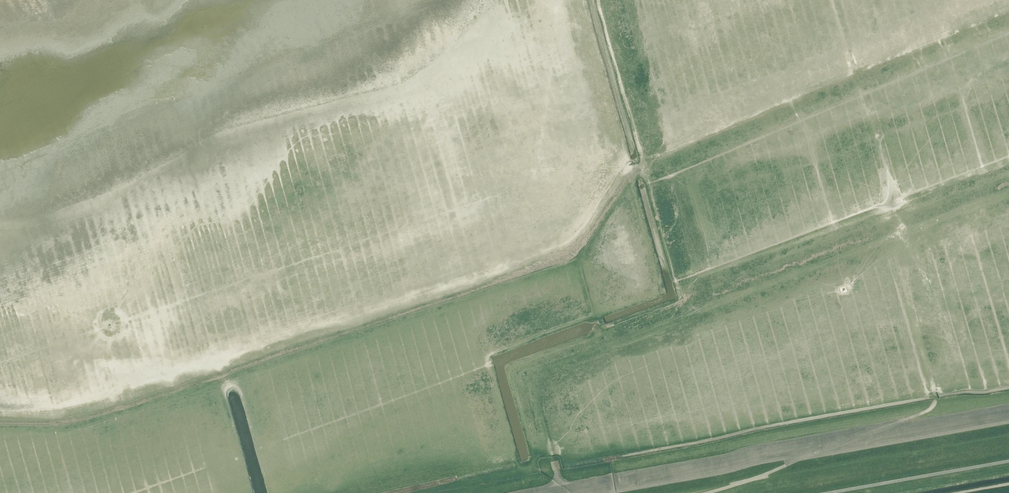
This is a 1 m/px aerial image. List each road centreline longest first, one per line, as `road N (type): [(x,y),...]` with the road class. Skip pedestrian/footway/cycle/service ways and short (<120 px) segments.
road 1 (unclassified): [(829,492),(1008,461)]

